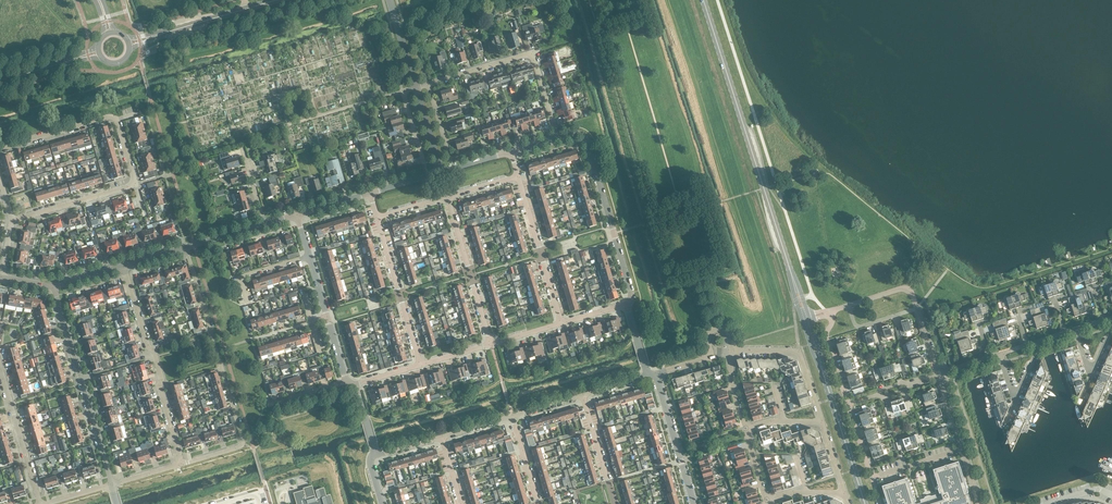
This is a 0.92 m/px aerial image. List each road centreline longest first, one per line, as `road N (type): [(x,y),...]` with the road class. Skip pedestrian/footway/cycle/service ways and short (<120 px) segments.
road 1 (tertiary): [(806,320),(703,0)]
road 2 (residential): [(183,463),(244,445),(187,249)]
road 3 (residential): [(112,485),(55,288)]
road 4 (residential): [(183,463),(126,267)]
road 5 (residential): [(558,138),(529,55),(428,84)]
road 6 (tertiary): [(865,503),(806,320)]
road 7 (residential): [(0,149),(112,118),(136,183)]
road 8 (residential): [(627,306),(631,293),(582,135)]
road 9 (residential): [(422,366),(378,217)]
road 10 (residential): [(492,346),(450,197)]
road 11 (residential): [(563,325),(519,178)]
road 12 (residential): [(0,369),(41,503)]
road 13 (residential): [(822,422),(798,352),(732,350)]
road 14 (residential): [(694,503),(653,375)]
road 15 (residential): [(136,183),(12,221)]
road 16 (residential): [(732,350),(730,333),(716,328),(708,357),(653,375)]

